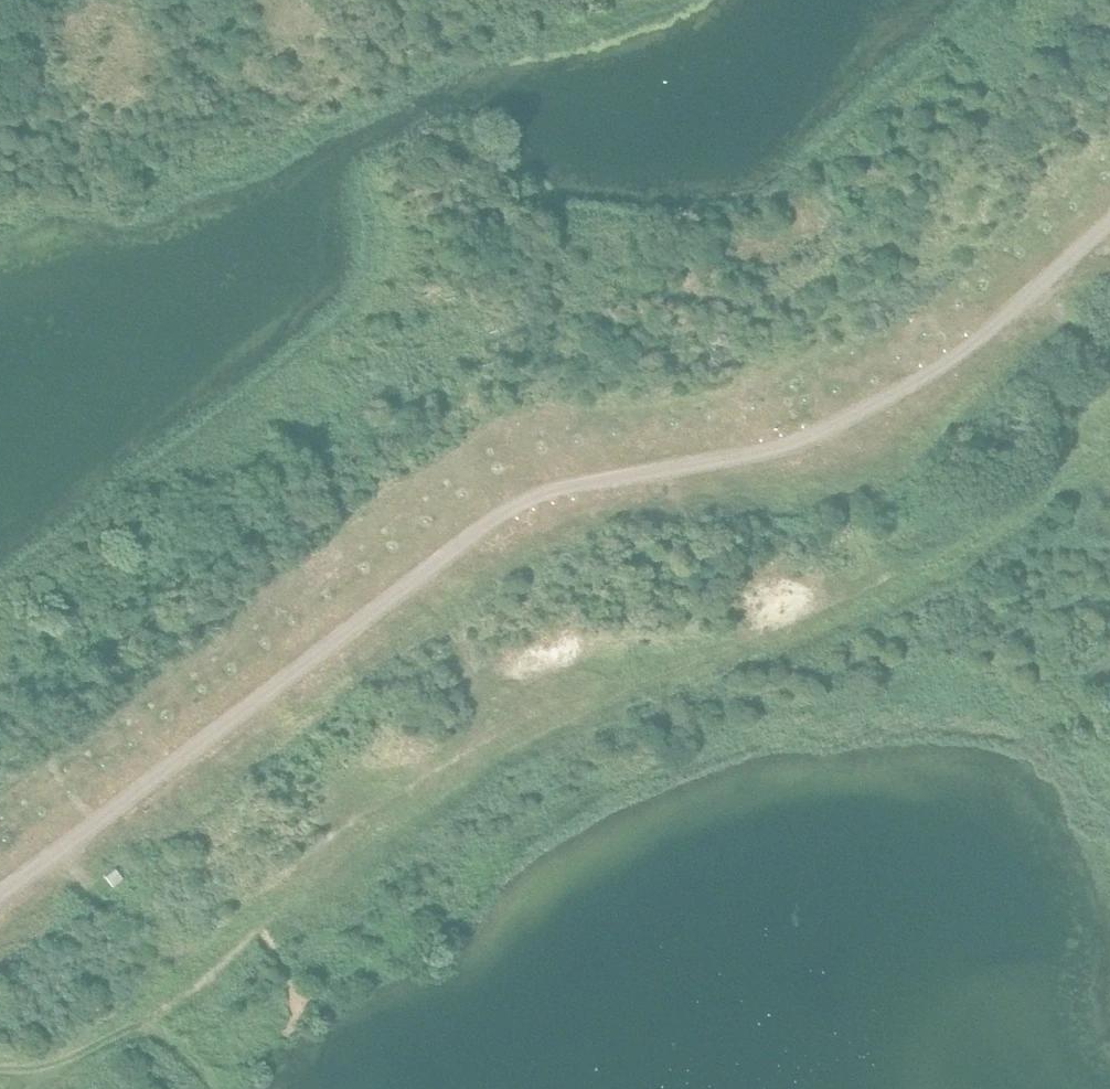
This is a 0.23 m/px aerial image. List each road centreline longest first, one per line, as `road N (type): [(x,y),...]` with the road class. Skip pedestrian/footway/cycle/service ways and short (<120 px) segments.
road 1 (track): [(0,897),(392,591),(479,537),(618,484),(739,460),(824,458),(885,433),(1109,226)]
road 2 (track): [(37,1088),(357,839),(476,767),(780,630),(862,584),(983,540),(1109,457)]

